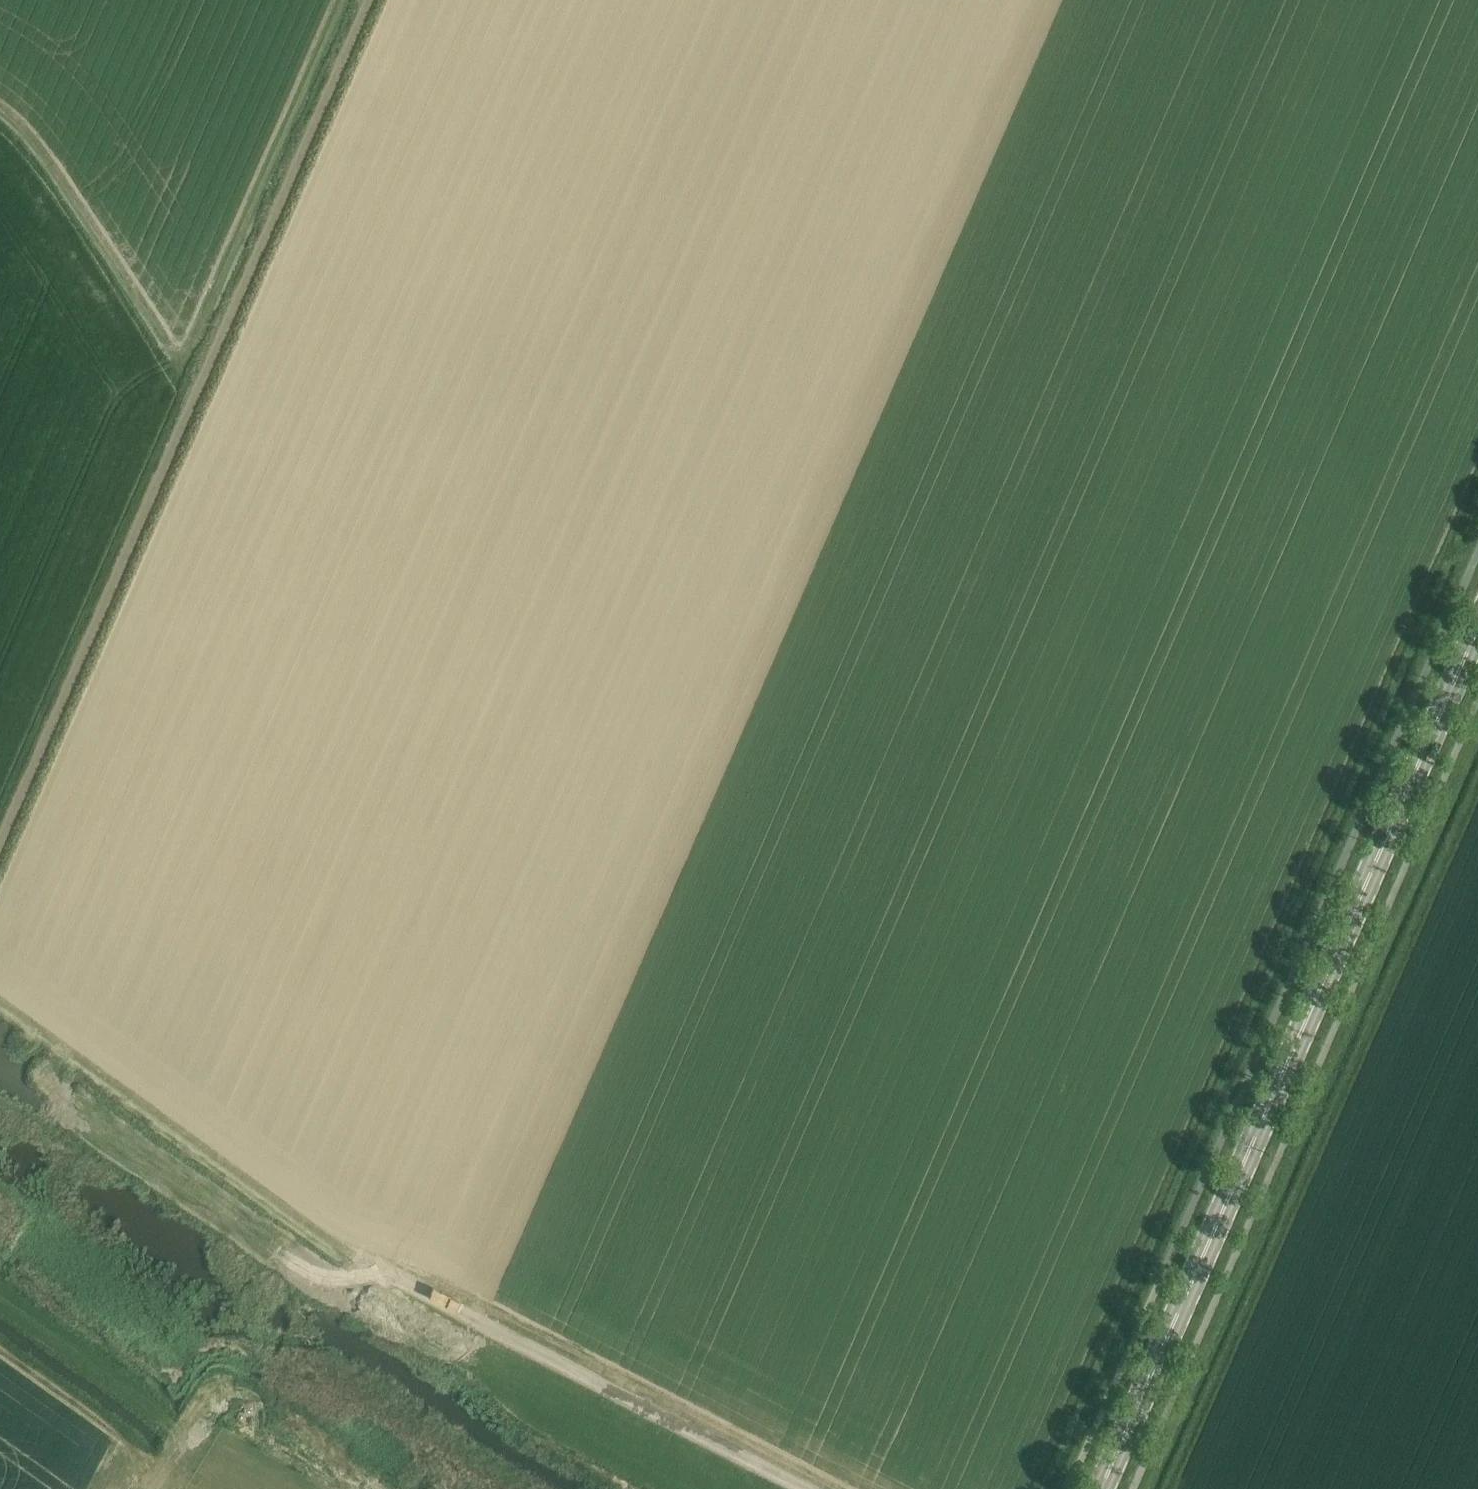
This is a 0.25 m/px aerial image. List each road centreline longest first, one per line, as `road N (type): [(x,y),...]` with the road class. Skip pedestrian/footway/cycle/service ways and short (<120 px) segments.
road 1 (secondary): [(1098,1488),(1477,624)]
road 2 (track): [(822,1488),(361,1260)]

